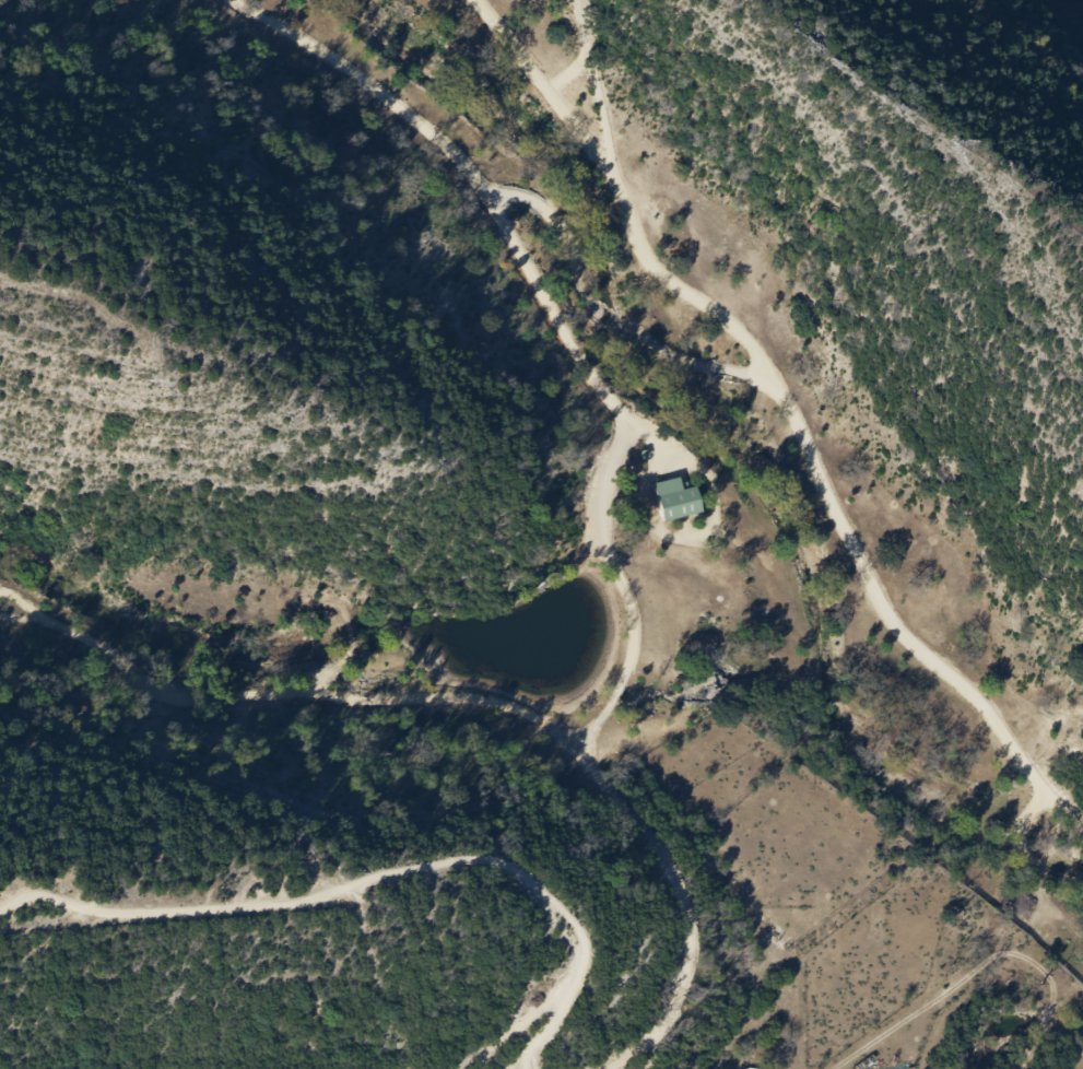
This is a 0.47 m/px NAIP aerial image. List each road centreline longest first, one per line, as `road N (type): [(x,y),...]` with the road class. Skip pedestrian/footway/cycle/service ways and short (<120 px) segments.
road 1 (track): [(1082,834),(907,635),(781,395),(651,348),(586,296),(548,210),(495,200),(442,139),(231,0)]
road 2 (track): [(495,200),(621,421),(604,529),(634,603),(634,648),(622,688),(588,733),(579,739),(510,707),(454,697),(188,700),(47,621)]
road 3 (track): [(534,1068),(540,1039),(580,972),(577,929),(492,861),(322,893),(94,914),(28,898),(0,910)]
road 4 (track): [(471,0),(608,173),(656,269),(723,317),(781,395)]
road 5 (track): [(579,739),(599,778),(671,866),(695,933),(691,983),(667,1030),(602,1068)]
road 6 (track): [(608,173),(608,124),(573,0)]

